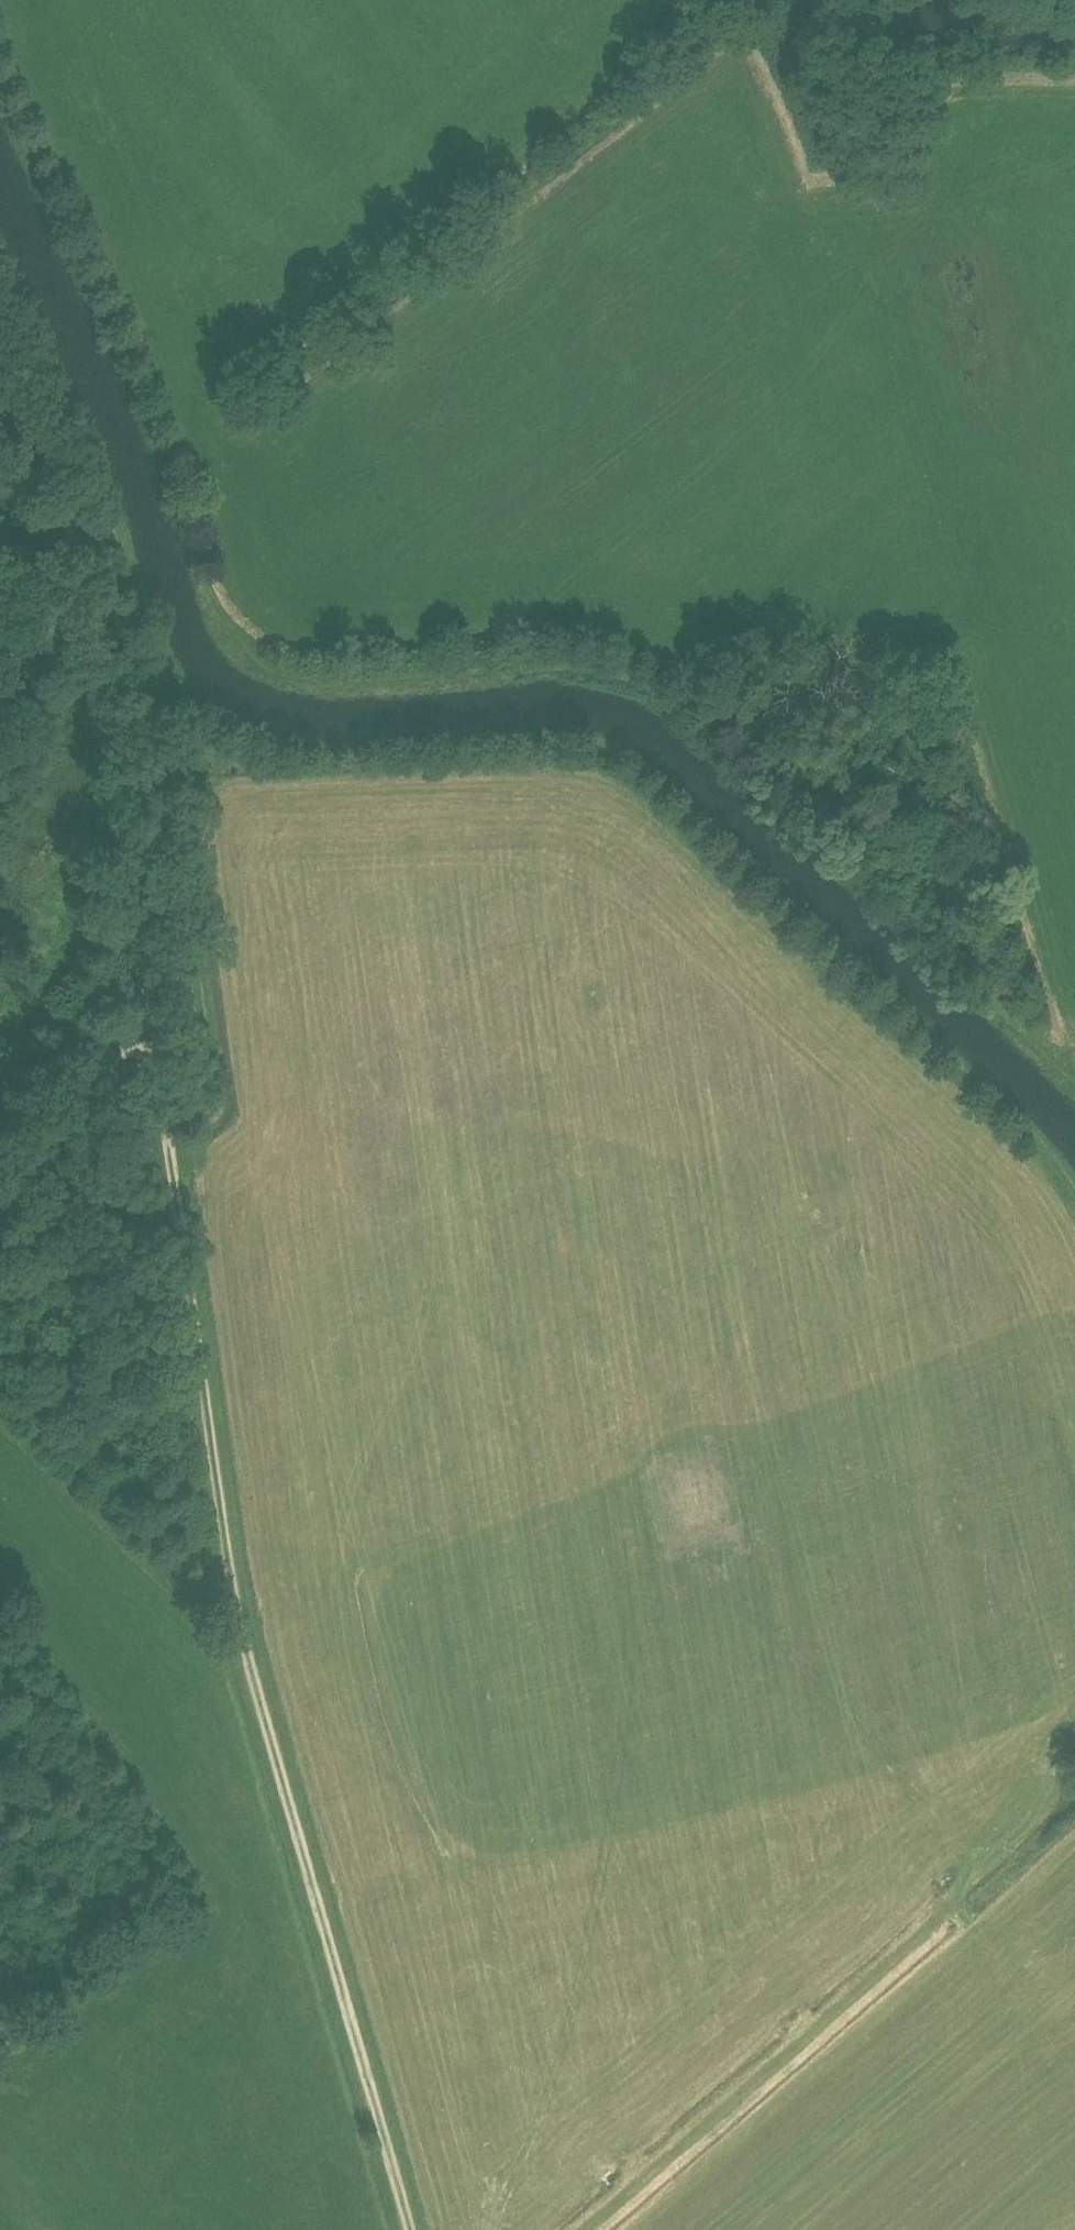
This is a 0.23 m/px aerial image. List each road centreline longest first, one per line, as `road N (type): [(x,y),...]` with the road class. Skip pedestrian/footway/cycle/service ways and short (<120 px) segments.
road 1 (track): [(413,2229),(261,1692),(225,1521),(150,1020)]
road 2 (track): [(150,1020),(104,639),(63,461),(0,325)]
road 3 (track): [(578,2229),(941,1915)]
road 4 (track): [(0,1203),(150,1020)]

